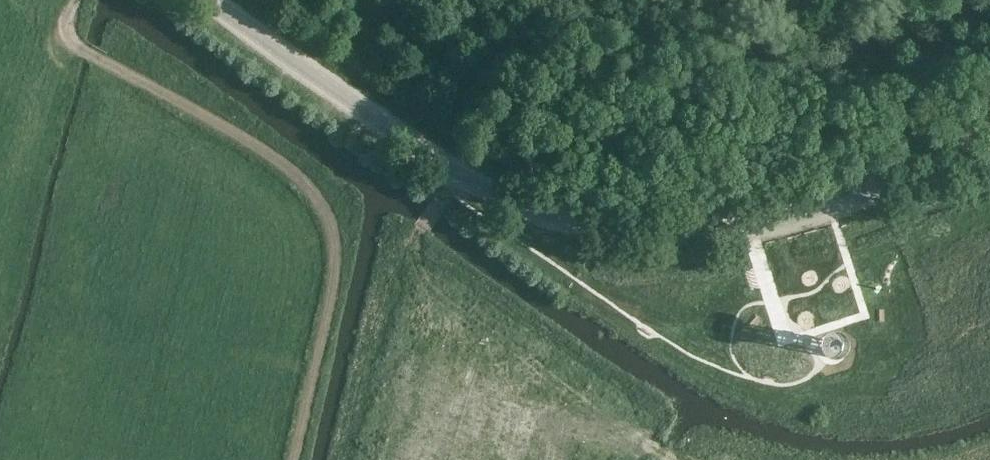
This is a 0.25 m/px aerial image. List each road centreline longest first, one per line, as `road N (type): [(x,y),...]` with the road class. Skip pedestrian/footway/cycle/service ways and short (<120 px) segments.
road 1 (tertiary): [(989,159),(746,225),(603,229),(533,213),(457,179),(205,0)]
road 2 (track): [(293,459),(335,256),(320,202),(300,173),(85,55),(71,37),(80,0)]
road 3 (track): [(671,459),(545,340),(408,268),(457,179)]

